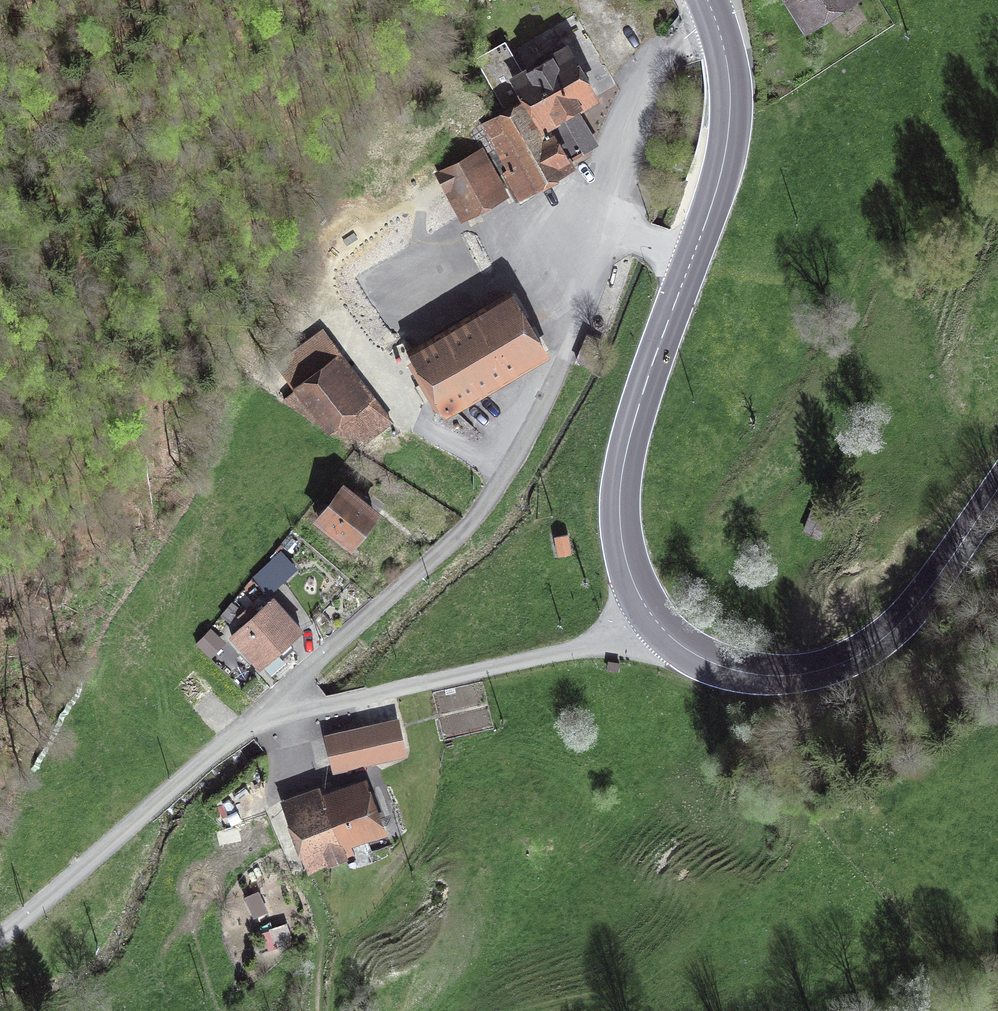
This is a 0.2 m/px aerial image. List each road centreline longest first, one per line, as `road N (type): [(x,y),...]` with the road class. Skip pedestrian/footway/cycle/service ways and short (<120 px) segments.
road 1 (primary): [(654,617),(626,558),(621,477),(727,147),(727,66),(707,0)]
road 2 (residential): [(279,713),(304,676),(494,489),(562,359),(605,224)]
road 3 (primary): [(997,487),(920,598),(840,663),(788,675),(731,668),(684,647),(654,617)]
road 4 (unclassified): [(654,617),(625,637),(573,652),(279,713)]
road 5 (unclassified): [(0,938),(257,720),(279,713)]
road 6 (track): [(333,1010),(347,936),(410,844),(428,801),(432,757),(417,686)]

